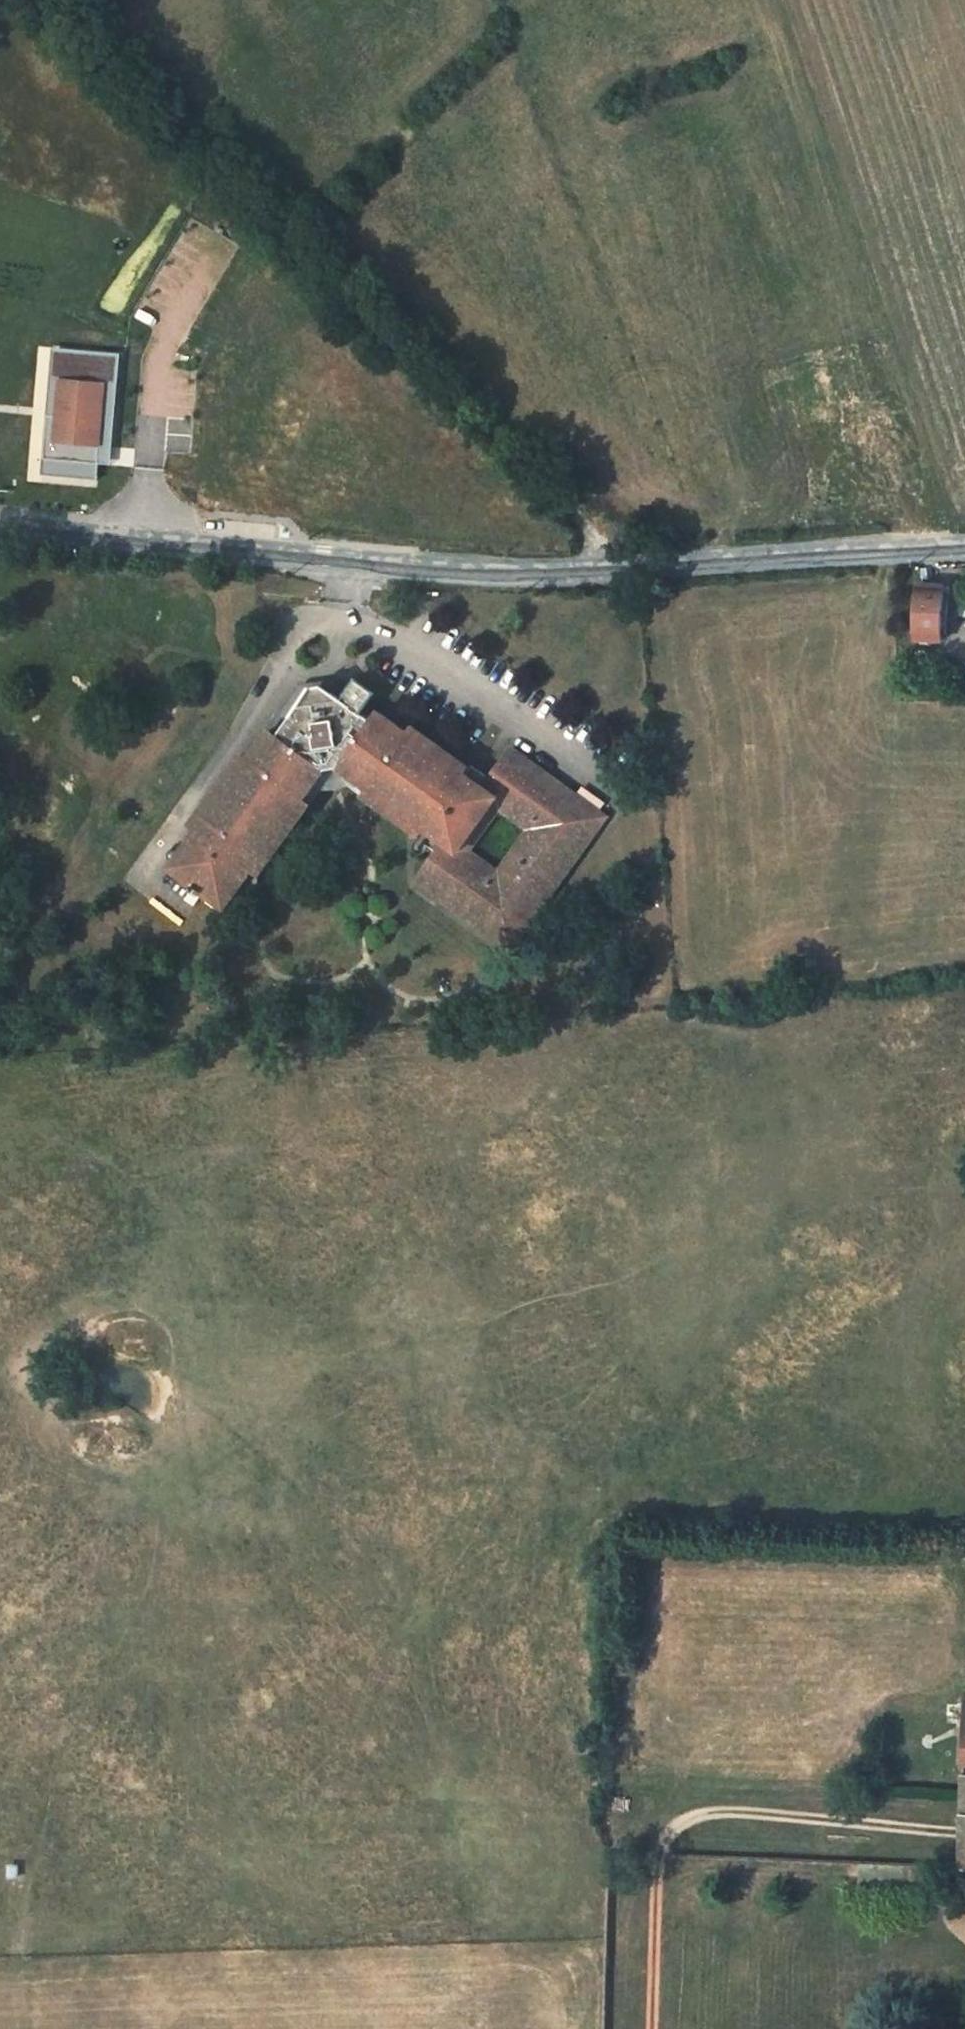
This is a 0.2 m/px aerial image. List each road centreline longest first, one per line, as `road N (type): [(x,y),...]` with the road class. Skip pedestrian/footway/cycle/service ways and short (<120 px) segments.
road 1 (unclassified): [(0,528),(503,569),(964,545)]

